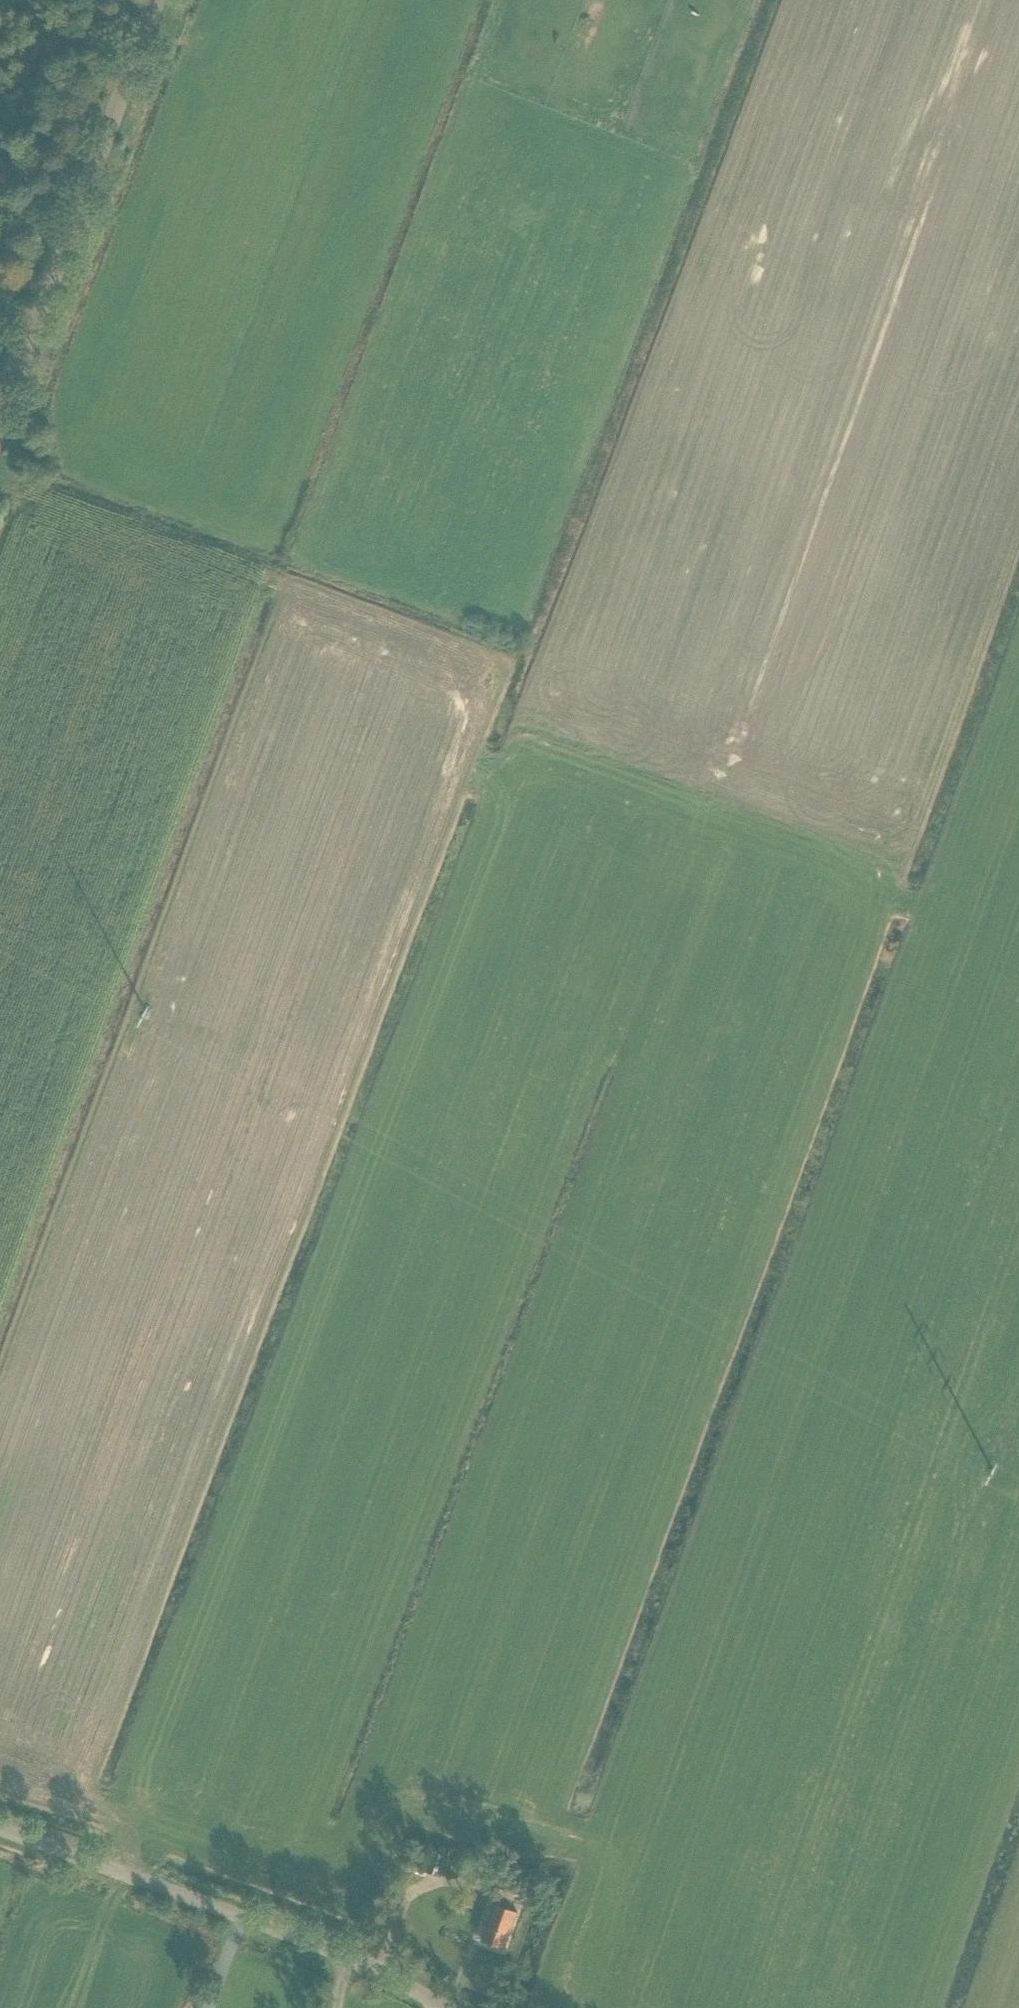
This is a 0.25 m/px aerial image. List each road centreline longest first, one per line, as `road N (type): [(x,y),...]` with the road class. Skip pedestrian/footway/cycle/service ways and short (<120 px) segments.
road 1 (unclassified): [(446,2007),(357,1958),(0,1828)]
road 2 (unclassified): [(0,403),(148,0)]

